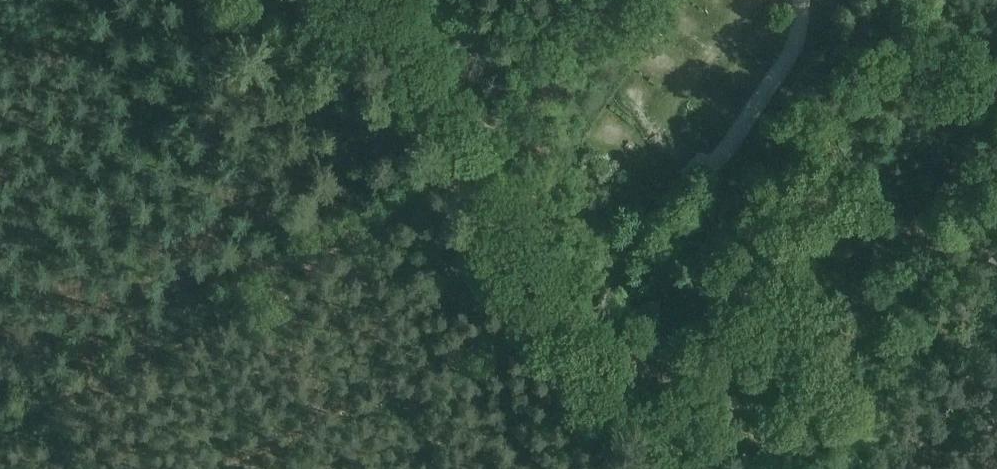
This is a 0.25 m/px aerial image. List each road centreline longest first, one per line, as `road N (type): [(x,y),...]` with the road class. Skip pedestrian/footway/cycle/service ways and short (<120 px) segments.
road 1 (track): [(373,0),(649,468)]
road 2 (track): [(802,0),(799,45),(700,190)]

